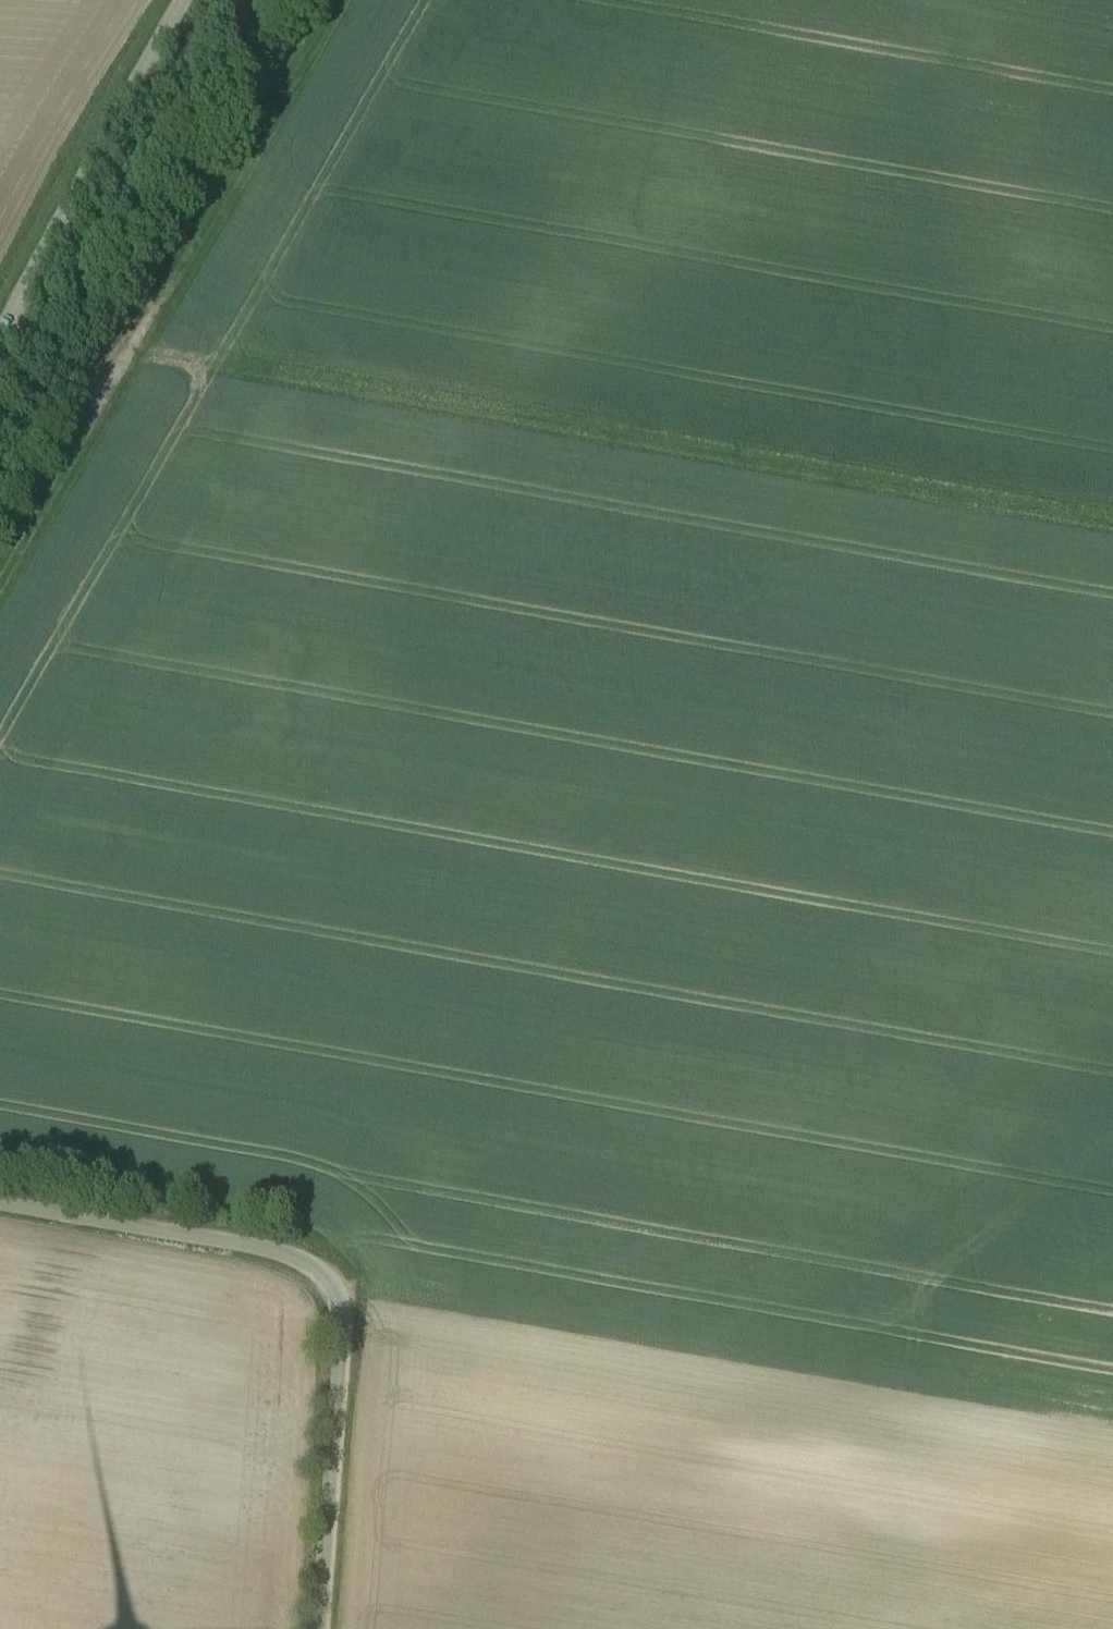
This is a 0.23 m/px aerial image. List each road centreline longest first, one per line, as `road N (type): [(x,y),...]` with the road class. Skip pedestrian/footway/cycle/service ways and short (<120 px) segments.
road 1 (unclassified): [(0,1189),(286,1241),(323,1269),(343,1315),(315,1628)]
road 2 (unclassified): [(197,0),(0,356)]

